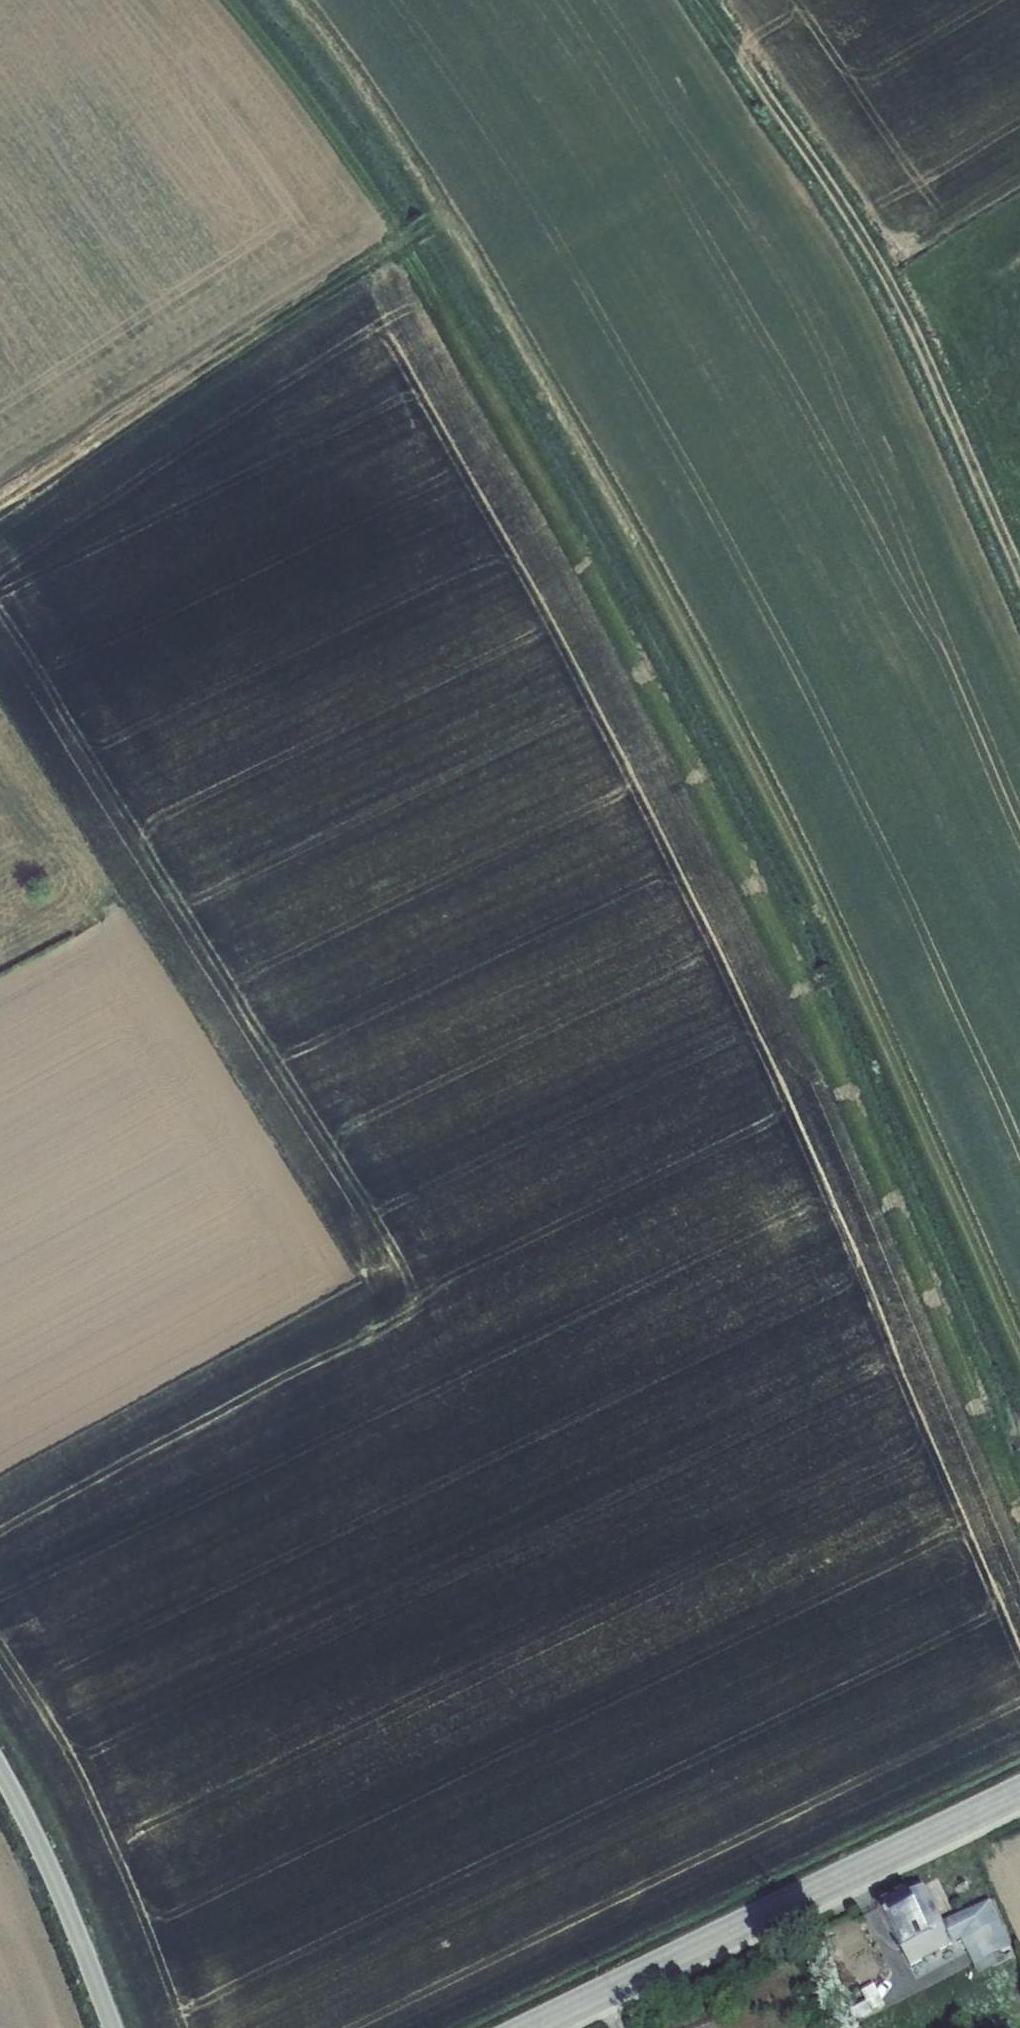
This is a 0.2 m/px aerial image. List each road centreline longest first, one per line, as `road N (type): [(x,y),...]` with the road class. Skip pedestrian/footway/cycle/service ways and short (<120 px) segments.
road 1 (track): [(1019,569),(876,258),(708,0)]
road 2 (tertiary): [(536,2027),(1019,1795)]
road 3 (unclassified): [(0,1756),(115,2027)]

